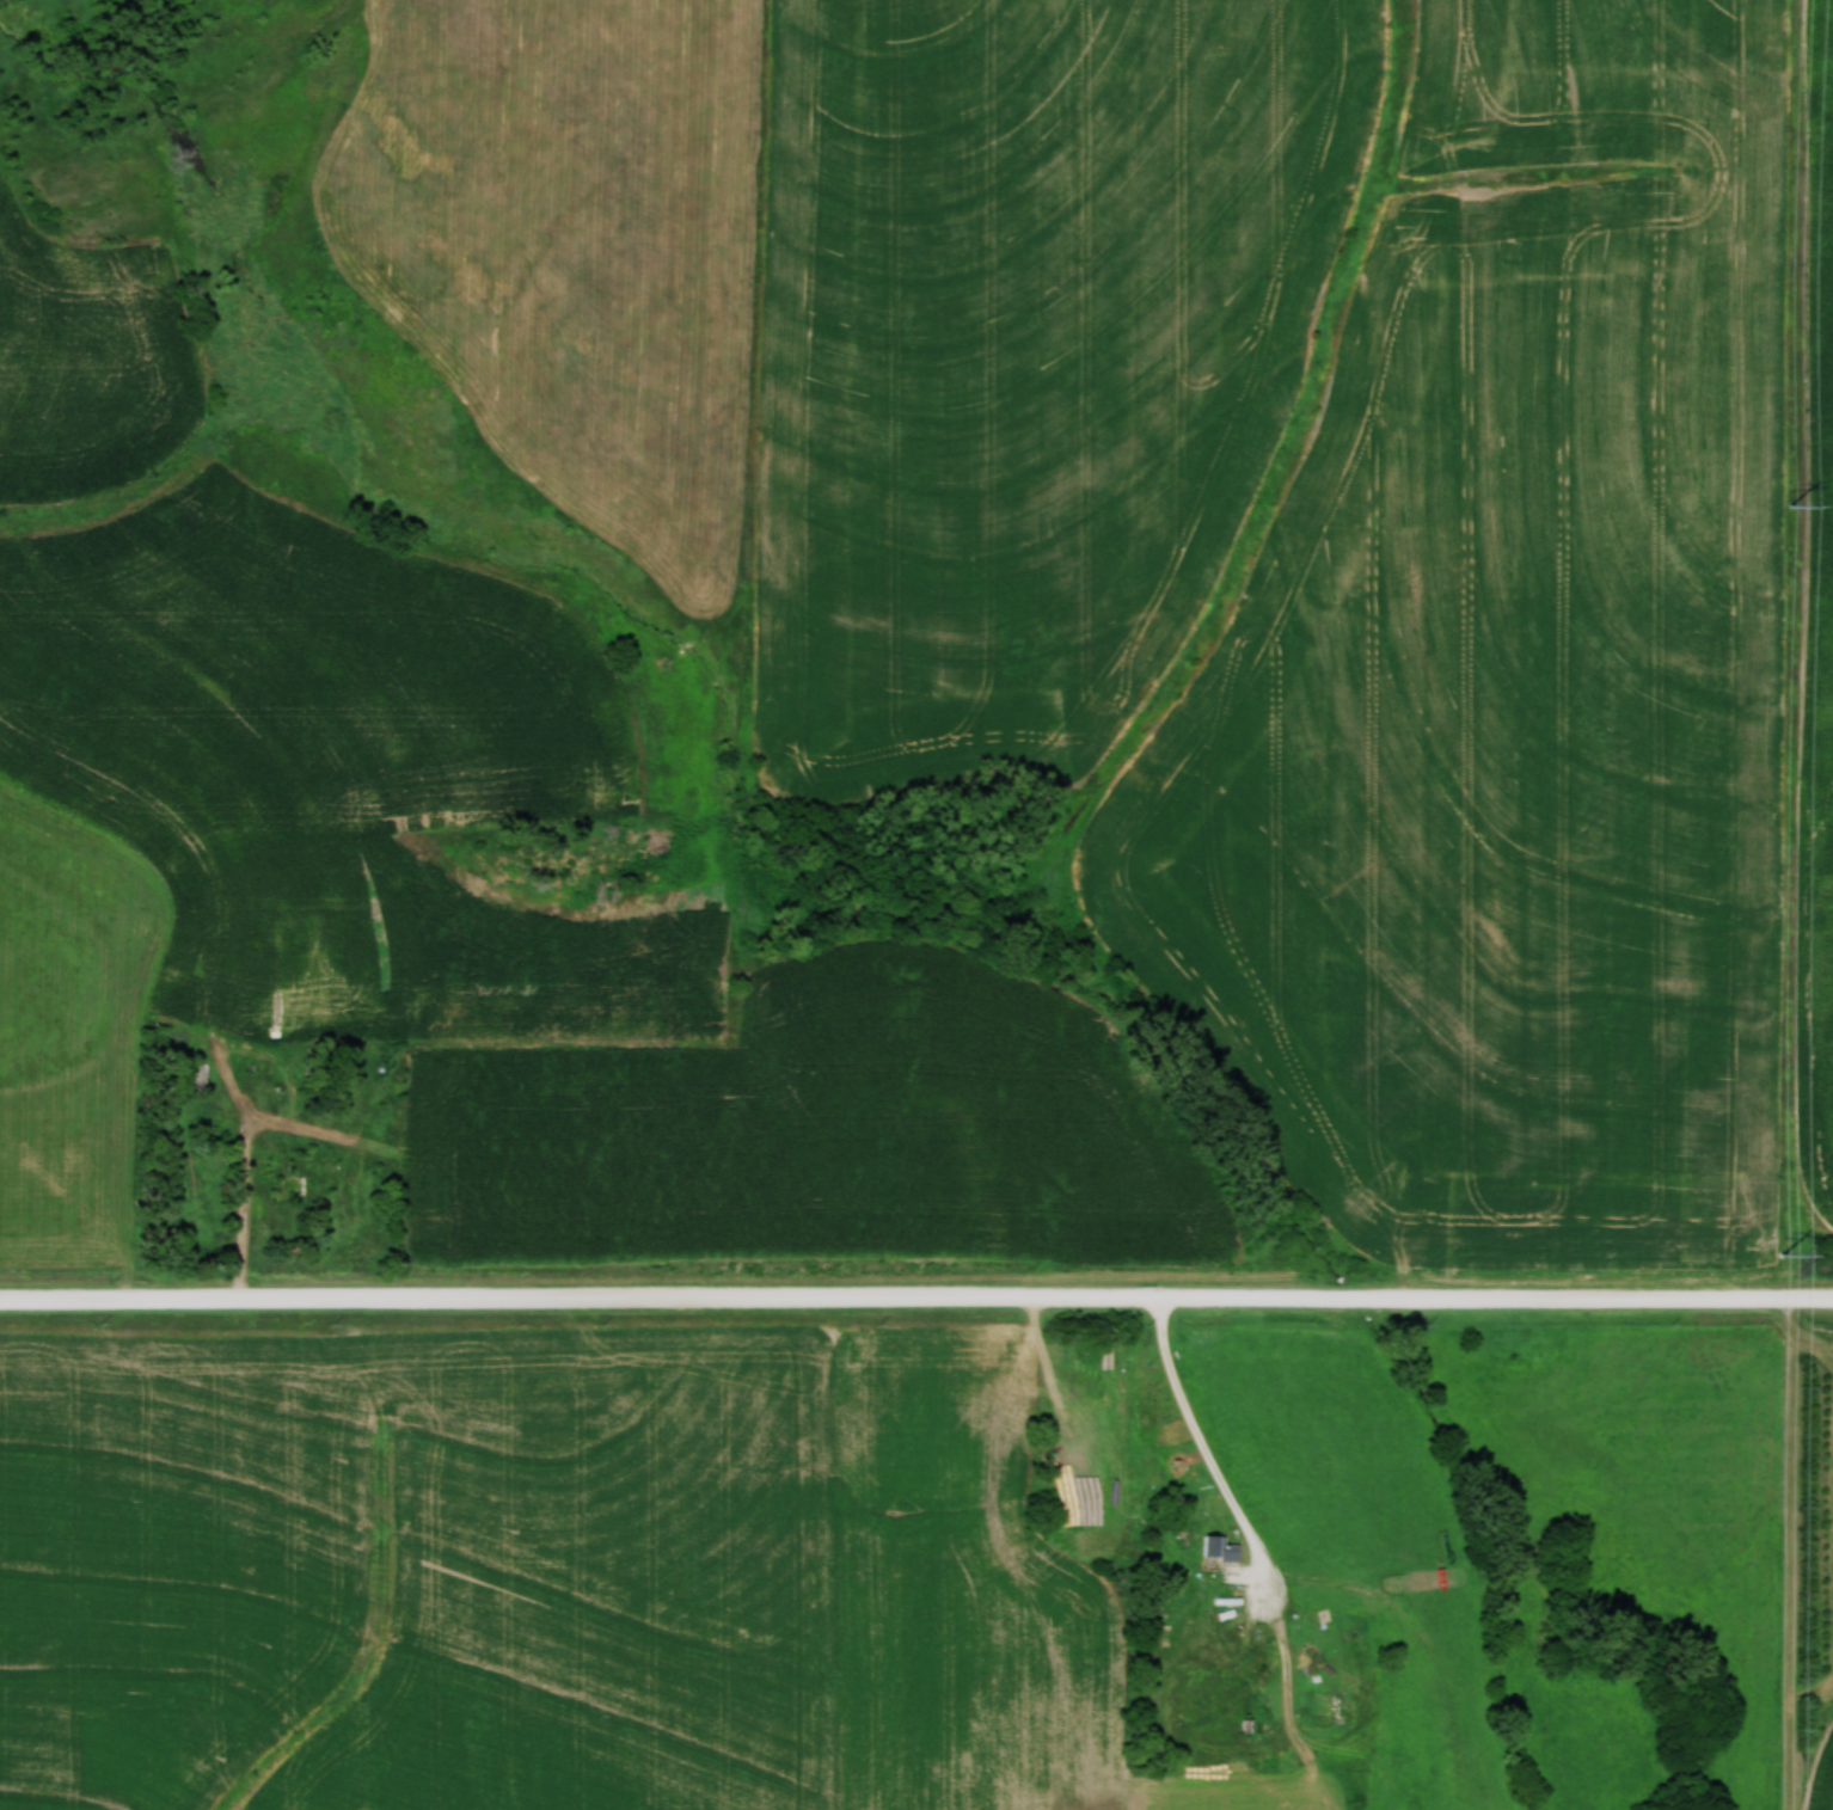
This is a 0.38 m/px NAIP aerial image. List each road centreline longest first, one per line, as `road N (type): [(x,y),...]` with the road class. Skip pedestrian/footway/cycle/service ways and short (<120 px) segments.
road 1 (tertiary): [(0,1306),(1832,1304)]

